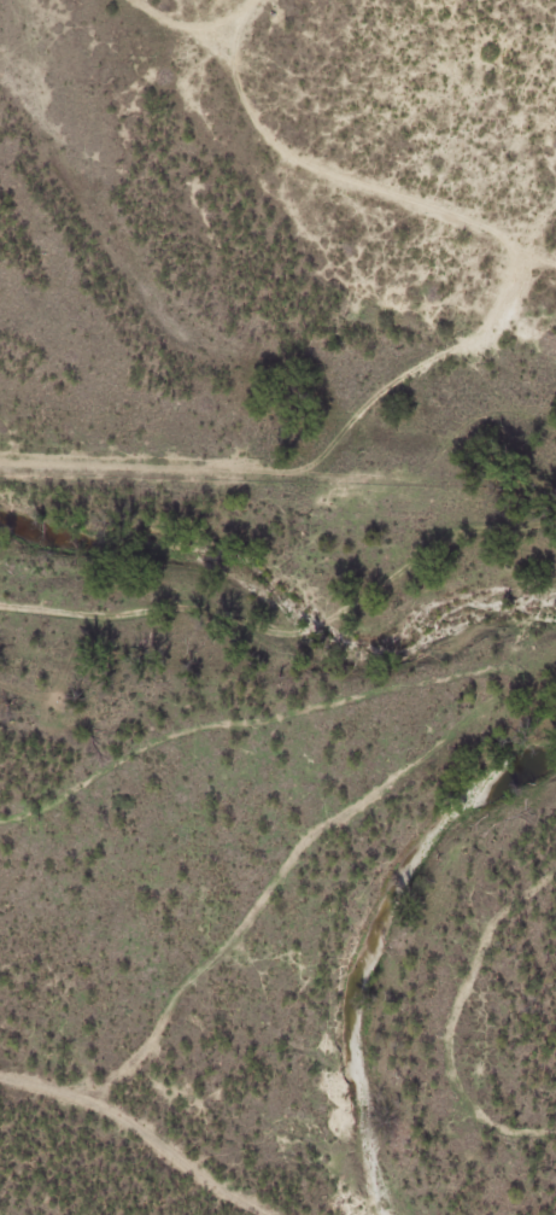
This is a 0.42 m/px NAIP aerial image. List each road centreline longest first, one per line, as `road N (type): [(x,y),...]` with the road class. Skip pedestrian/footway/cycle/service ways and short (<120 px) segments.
road 1 (track): [(0,477),(235,495),(271,477),(271,404),(145,258),(133,138),(269,0)]

